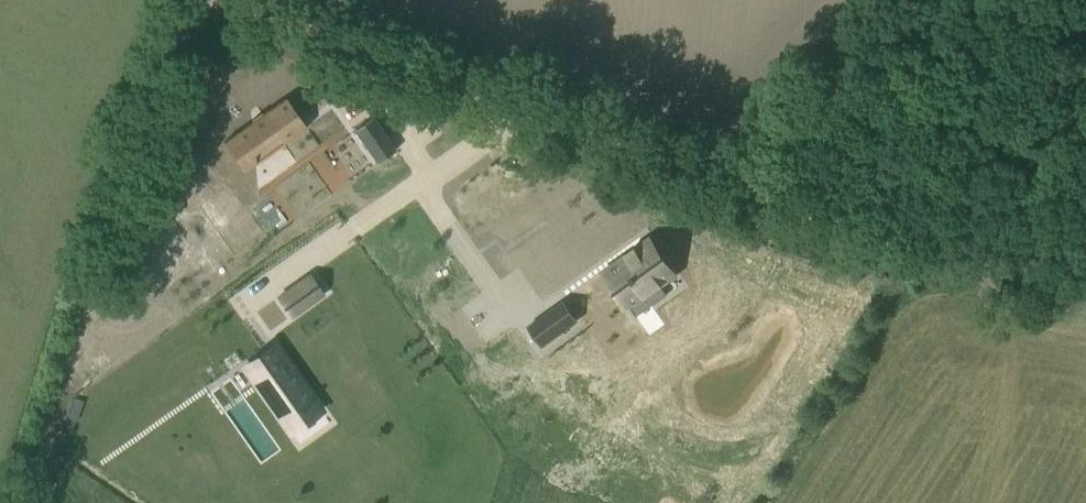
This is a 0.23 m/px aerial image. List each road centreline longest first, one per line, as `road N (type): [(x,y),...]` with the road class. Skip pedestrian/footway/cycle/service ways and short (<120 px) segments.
road 1 (track): [(199,0),(733,180),(911,0)]
road 2 (track): [(23,502),(178,0)]
road 3 (track): [(733,180),(918,253),(942,286)]

